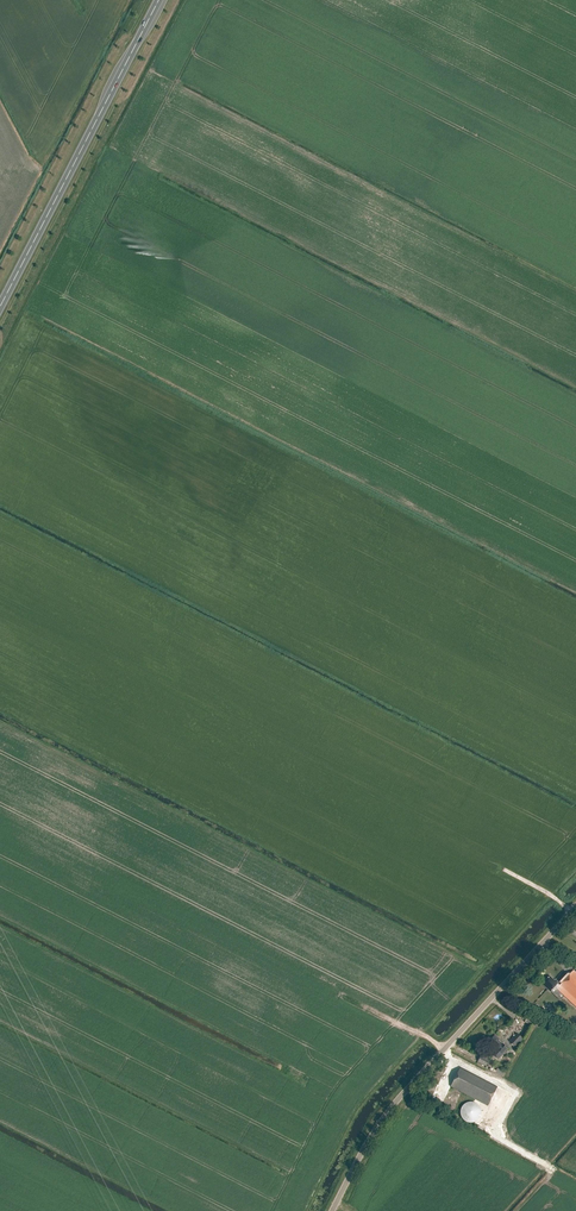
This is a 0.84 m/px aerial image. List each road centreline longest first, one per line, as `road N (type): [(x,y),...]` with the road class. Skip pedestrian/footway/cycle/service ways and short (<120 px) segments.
road 1 (unclassified): [(333,1210),(383,1120),(575,905)]
road 2 (trunk): [(0,314),(164,0)]

